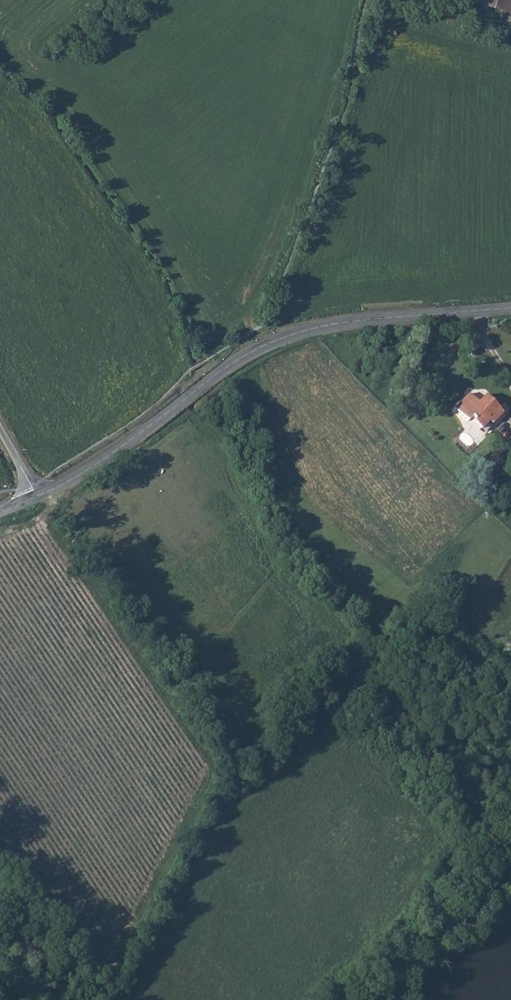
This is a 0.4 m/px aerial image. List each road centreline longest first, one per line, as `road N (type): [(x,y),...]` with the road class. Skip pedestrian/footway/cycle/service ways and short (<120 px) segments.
road 1 (tertiary): [(35,497),(285,336),(510,307)]

